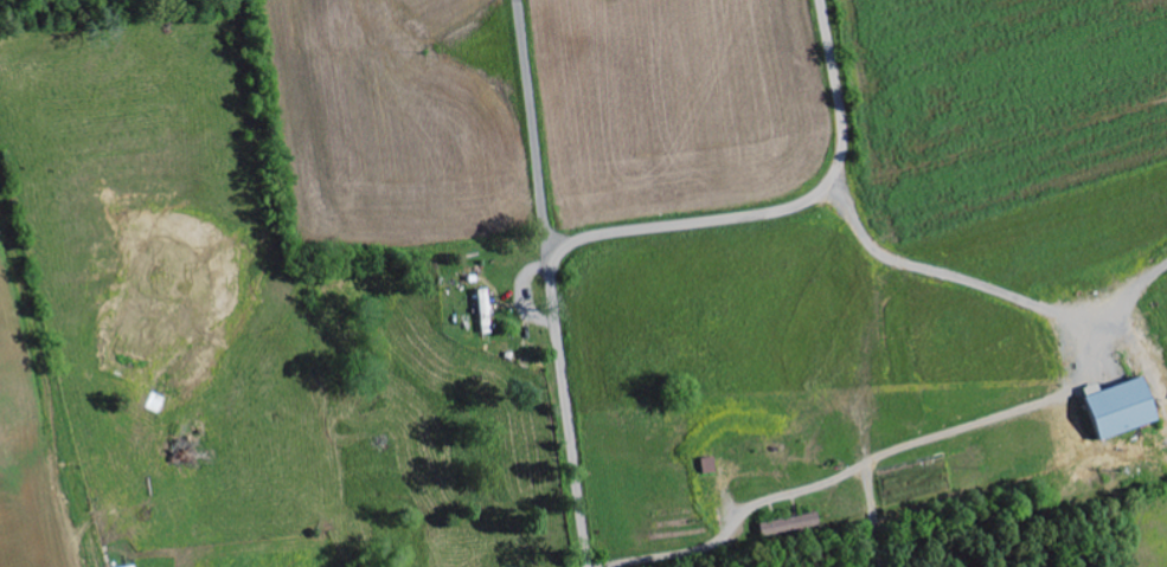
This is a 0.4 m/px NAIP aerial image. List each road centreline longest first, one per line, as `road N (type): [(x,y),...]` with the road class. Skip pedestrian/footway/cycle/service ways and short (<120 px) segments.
road 1 (residential): [(547,241),(787,207),(826,185),(841,122),(819,0)]
road 2 (residential): [(590,566),(547,241)]
road 3 (residential): [(547,241),(516,0)]

